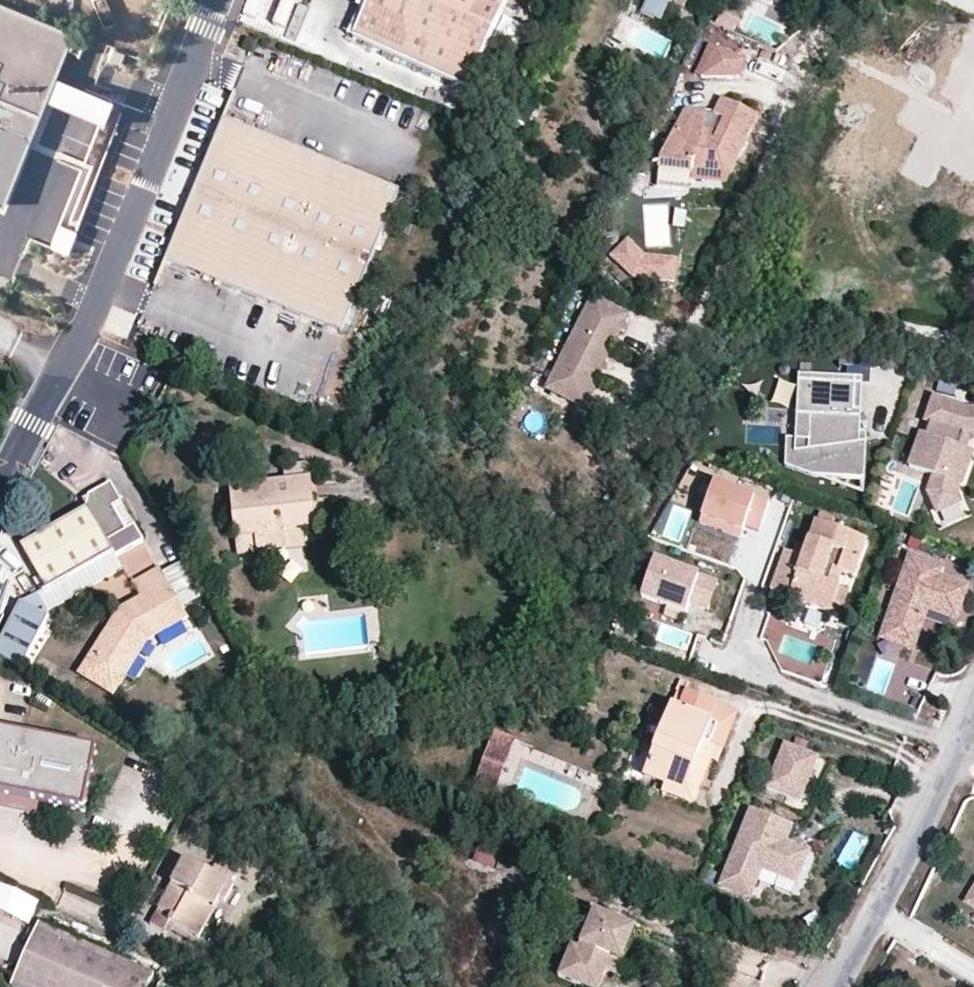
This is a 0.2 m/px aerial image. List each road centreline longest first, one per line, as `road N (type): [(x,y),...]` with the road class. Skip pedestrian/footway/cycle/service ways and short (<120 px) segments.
road 1 (residential): [(213,0),(84,321),(0,480)]
road 2 (tertiary): [(834,986),(973,697)]

